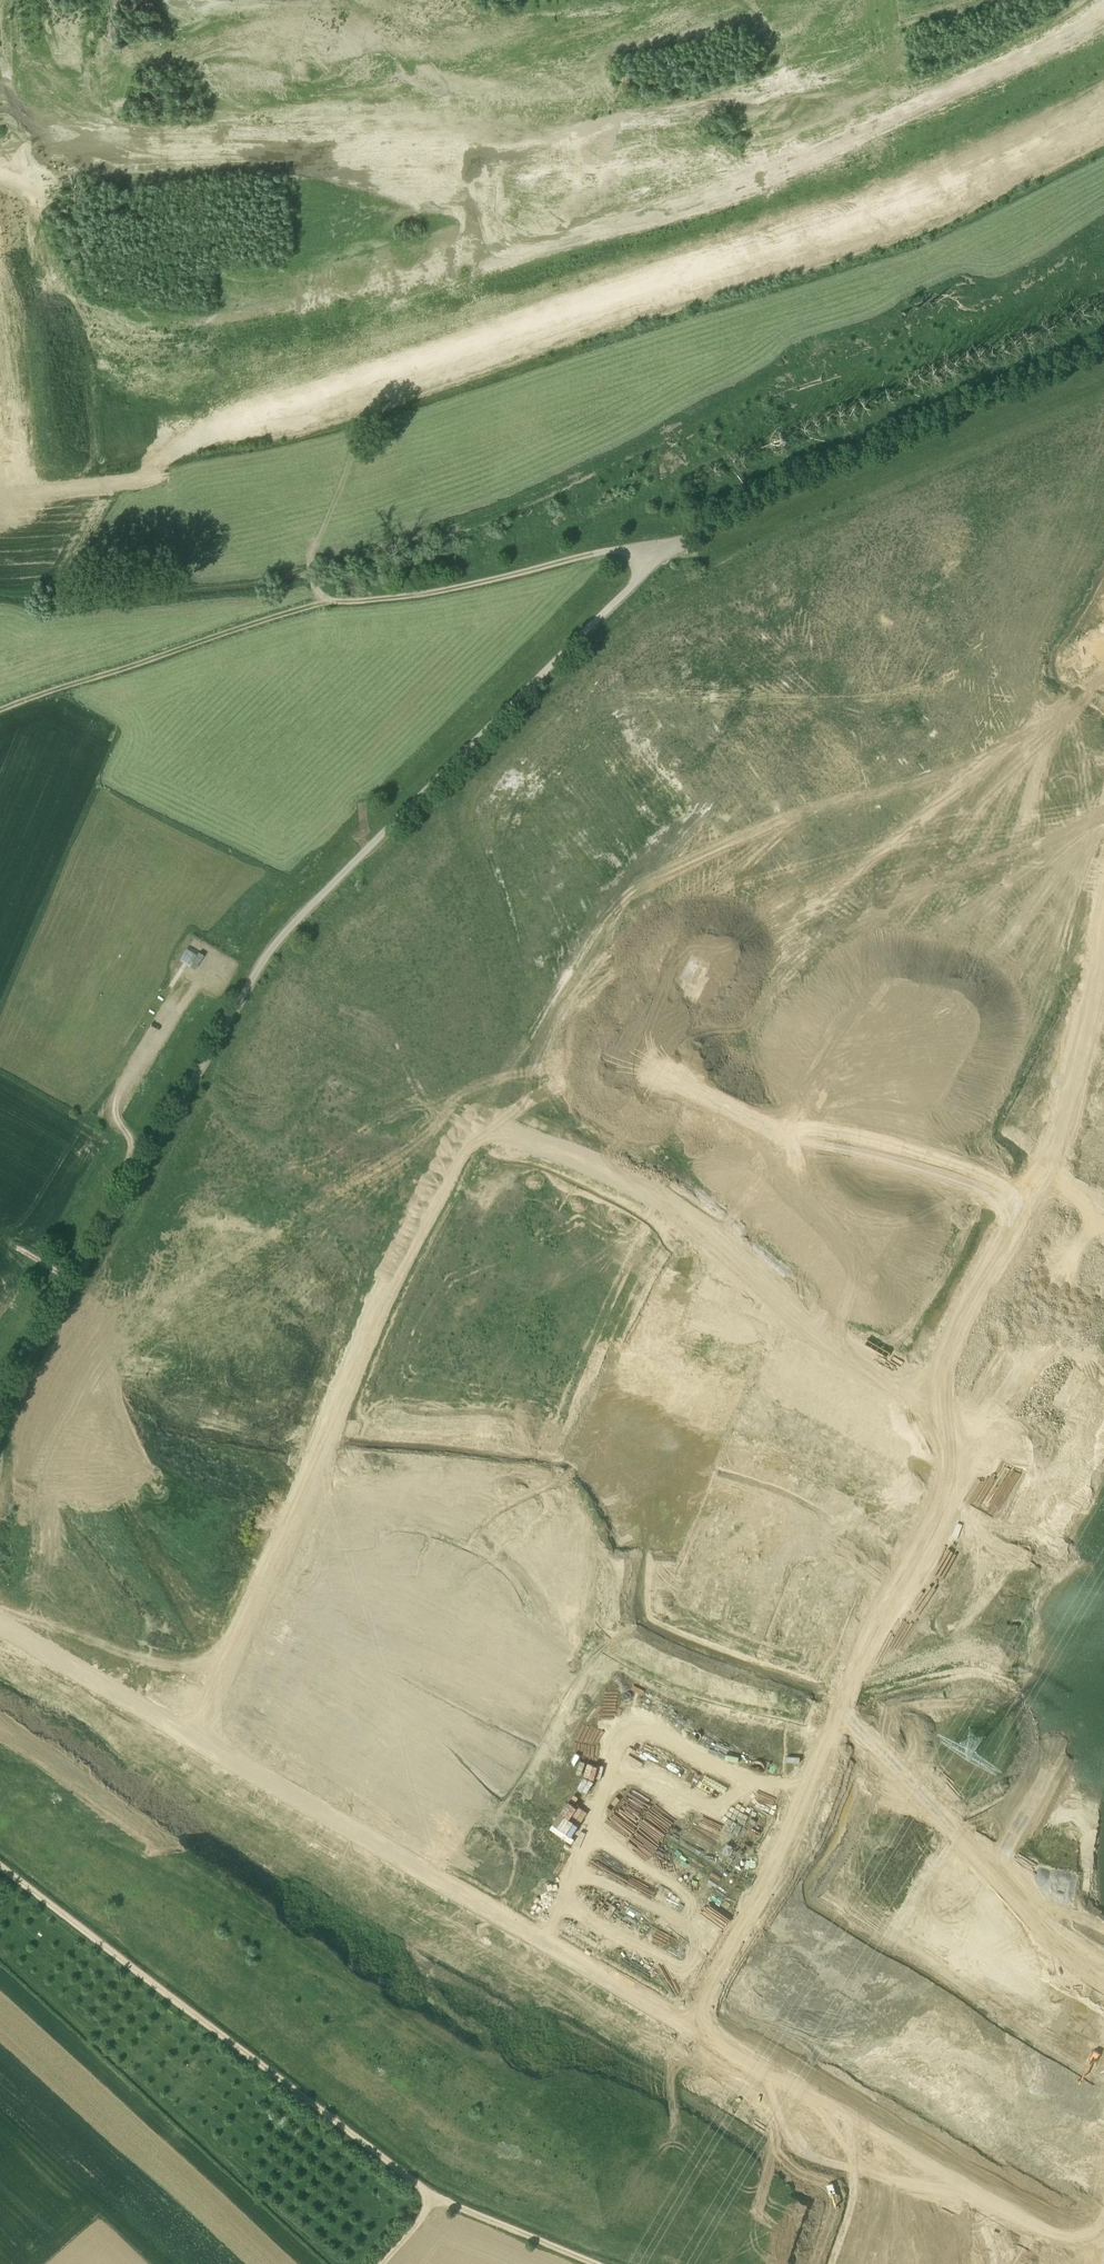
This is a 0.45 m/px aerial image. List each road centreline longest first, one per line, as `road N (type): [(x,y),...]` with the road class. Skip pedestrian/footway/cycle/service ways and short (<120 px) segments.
road 1 (unclassified): [(0,1406),(271,949),(658,557),(734,508),(1103,347)]
road 2 (track): [(658,557),(610,550),(446,590),(311,606),(0,713)]
road 3 (track): [(435,2197),(0,1865)]
road 4 (track): [(128,1192),(131,1144),(115,1104),(201,978),(218,972)]
road 5 (track): [(599,2263),(435,2197)]

